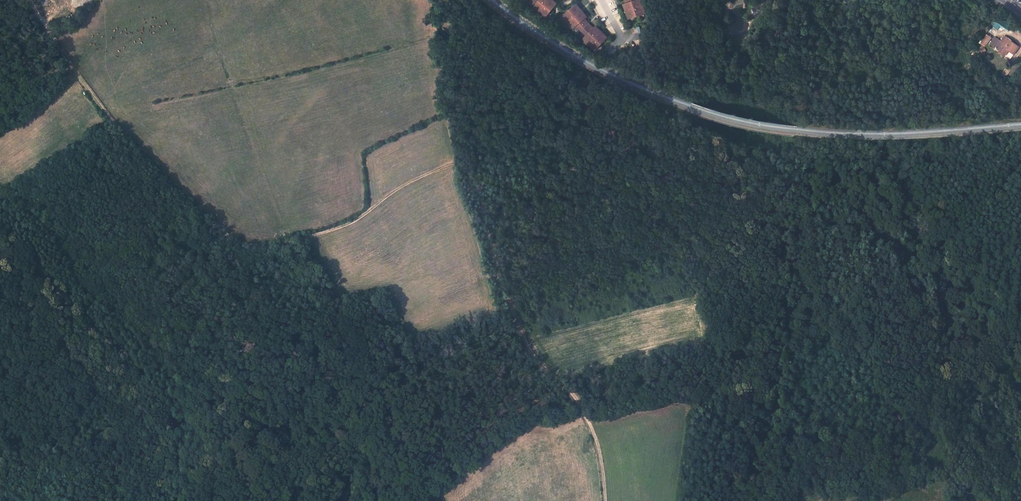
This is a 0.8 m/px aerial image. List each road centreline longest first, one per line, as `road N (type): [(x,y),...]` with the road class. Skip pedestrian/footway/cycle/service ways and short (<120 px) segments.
road 1 (track): [(457,163),(390,193),(348,224),(277,247),(245,245),(155,168),(72,67)]
road 2 (track): [(457,163),(479,189),(503,293),(527,346),(590,423),(606,500)]
road 3 (track): [(445,0),(462,71),(448,120),(457,163)]

